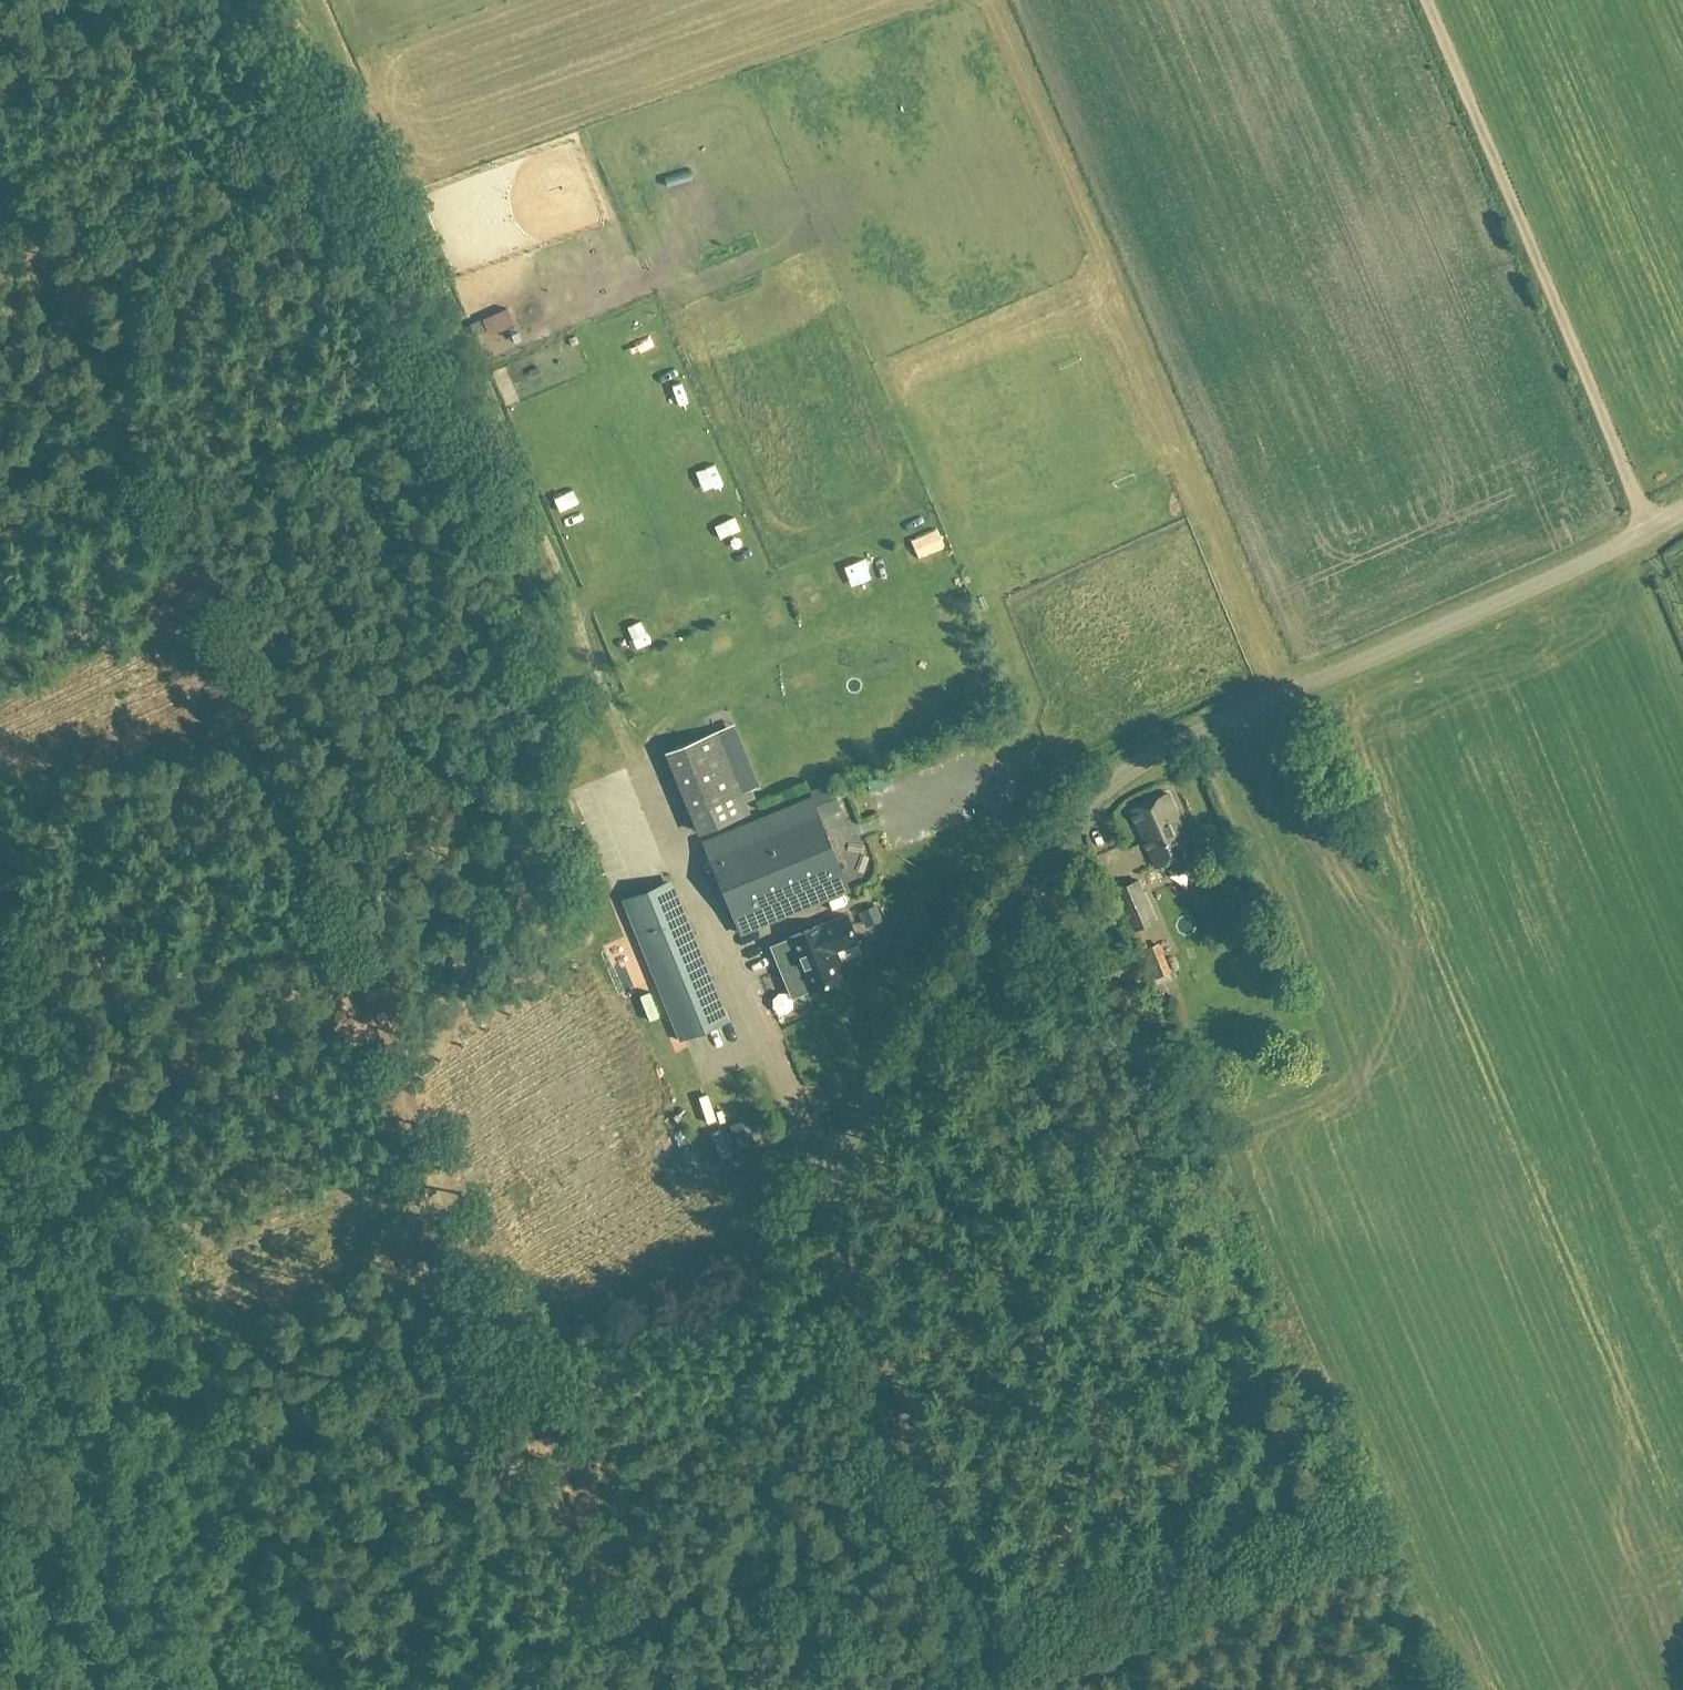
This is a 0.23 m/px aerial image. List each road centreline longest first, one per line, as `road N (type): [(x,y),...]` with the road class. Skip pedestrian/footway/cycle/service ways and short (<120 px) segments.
road 1 (track): [(829,1171),(313,0)]
road 2 (unclassified): [(1027,1689),(839,1250),(829,1171),(1051,853)]
road 3 (unclassified): [(1051,853),(1100,792),(1149,756),(1648,528)]
road 4 (unclassified): [(1648,528),(1420,0)]
road 5 (track): [(1000,1631),(1367,1498)]
road 6 (unclassified): [(101,1689),(0,1508)]
road 7 (unclassified): [(1051,853),(964,787),(884,821)]

